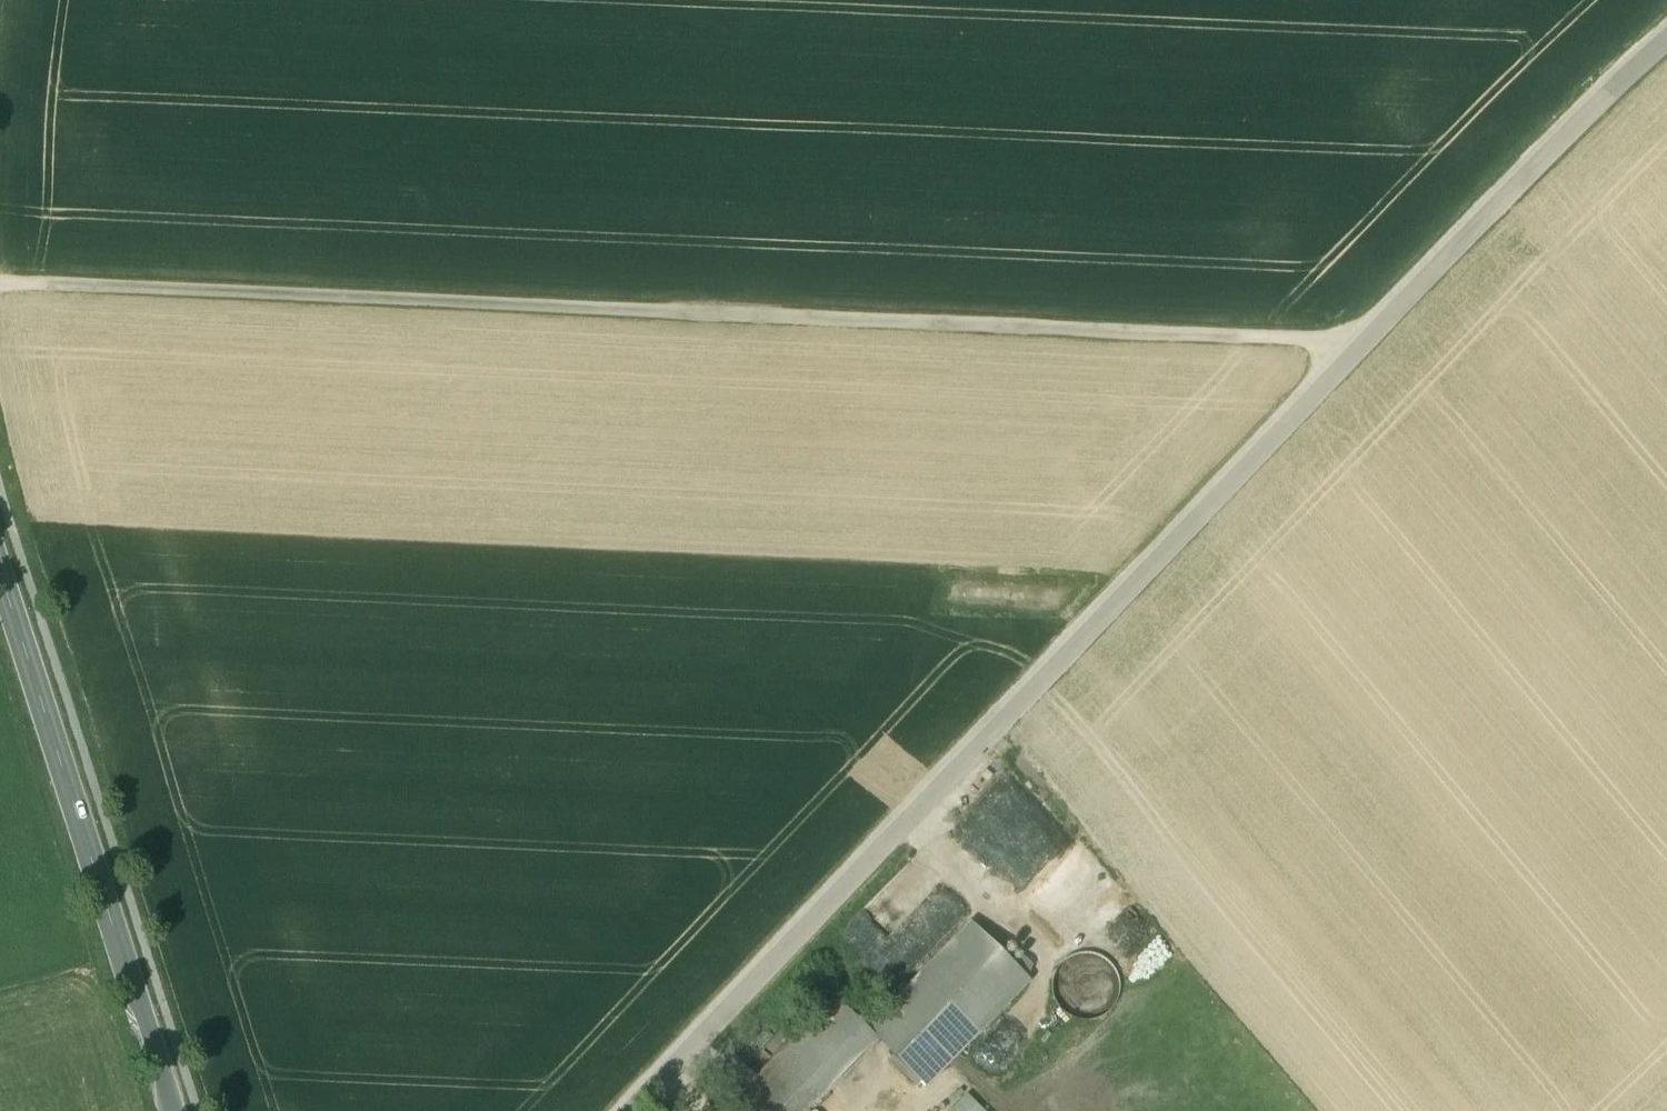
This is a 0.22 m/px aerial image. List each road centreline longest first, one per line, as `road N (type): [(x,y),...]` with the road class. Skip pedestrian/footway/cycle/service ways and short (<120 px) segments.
road 1 (tertiary): [(630,1110),(1582,119),(1666,41)]
road 2 (track): [(0,283),(1371,338)]
road 3 (secondary): [(172,1110),(61,733),(0,567)]
road 4 (track): [(1402,1110),(1038,681)]

